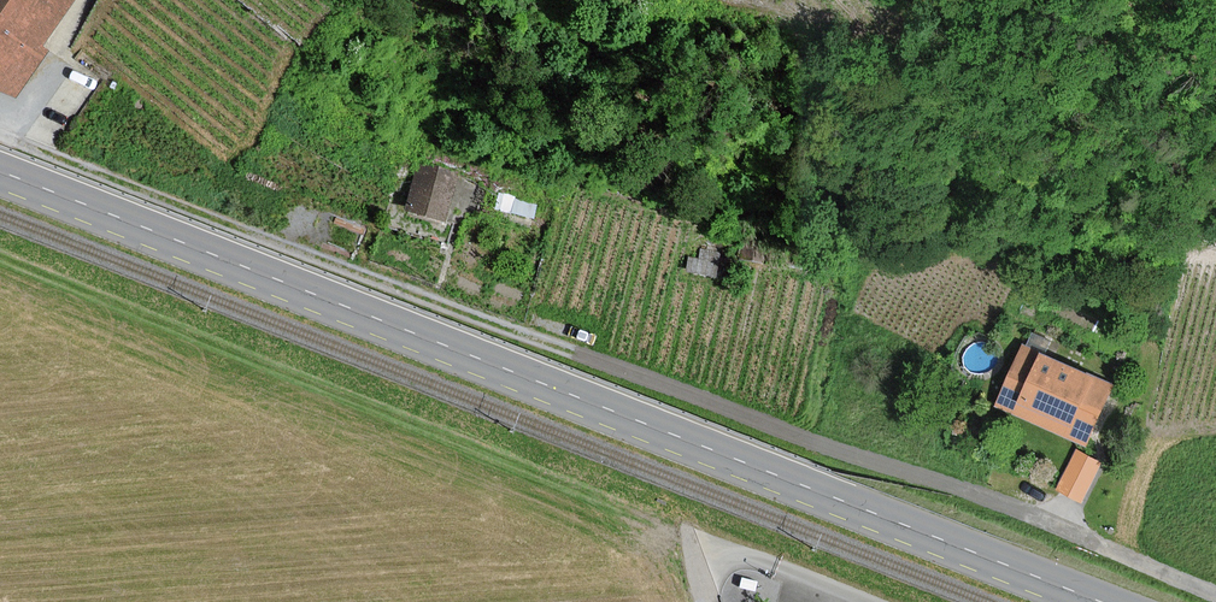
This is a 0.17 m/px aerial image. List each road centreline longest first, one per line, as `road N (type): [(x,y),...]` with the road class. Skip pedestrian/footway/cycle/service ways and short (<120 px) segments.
road 1 (secondary): [(0,174),(1097,601)]
road 2 (track): [(721,562),(692,540),(0,264)]
road 3 (track): [(573,353),(34,147)]
road 4 (residential): [(707,601),(709,570),(747,560),(868,601)]

